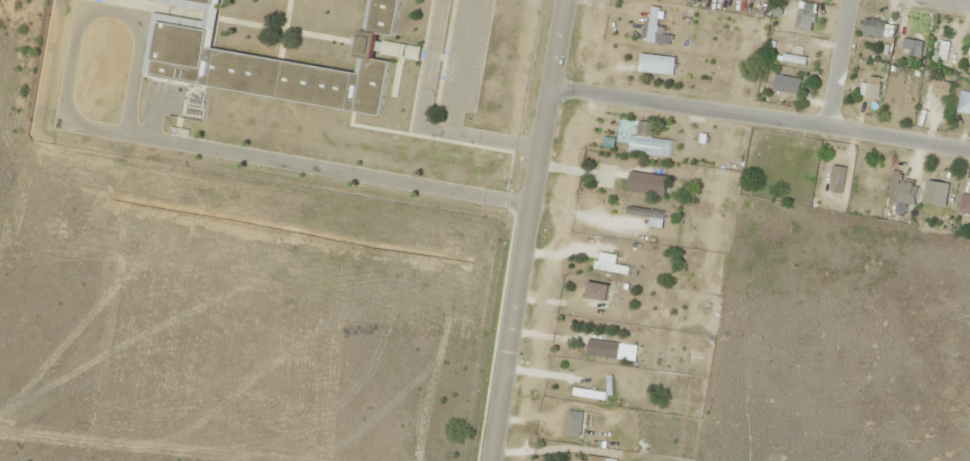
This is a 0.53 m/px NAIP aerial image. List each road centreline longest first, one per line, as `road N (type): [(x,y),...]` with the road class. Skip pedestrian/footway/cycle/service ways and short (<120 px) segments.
road 1 (residential): [(568,0),(497,460)]
road 2 (residential): [(555,88),(969,149)]
road 3 (residential): [(848,0),(828,124)]

